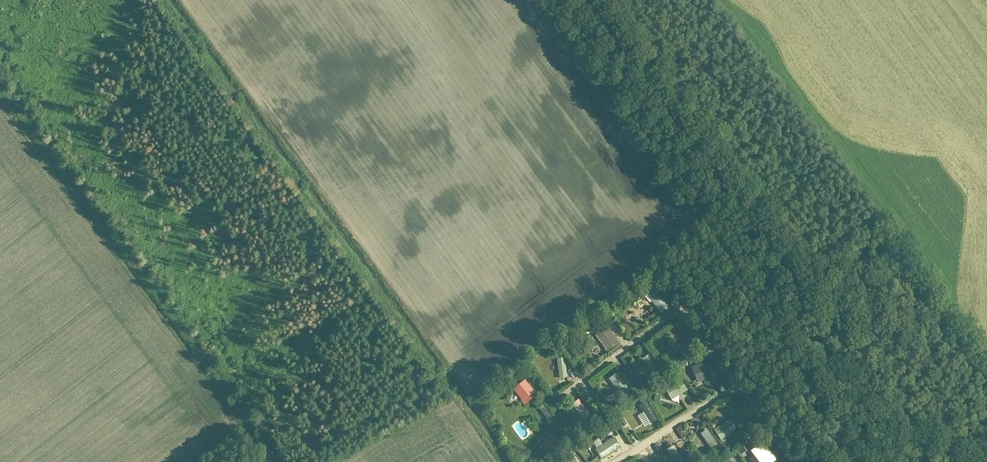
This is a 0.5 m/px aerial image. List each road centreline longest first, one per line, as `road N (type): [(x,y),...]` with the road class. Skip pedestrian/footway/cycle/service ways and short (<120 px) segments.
road 1 (track): [(583,0),(787,271),(802,319),(810,409),(847,461)]

